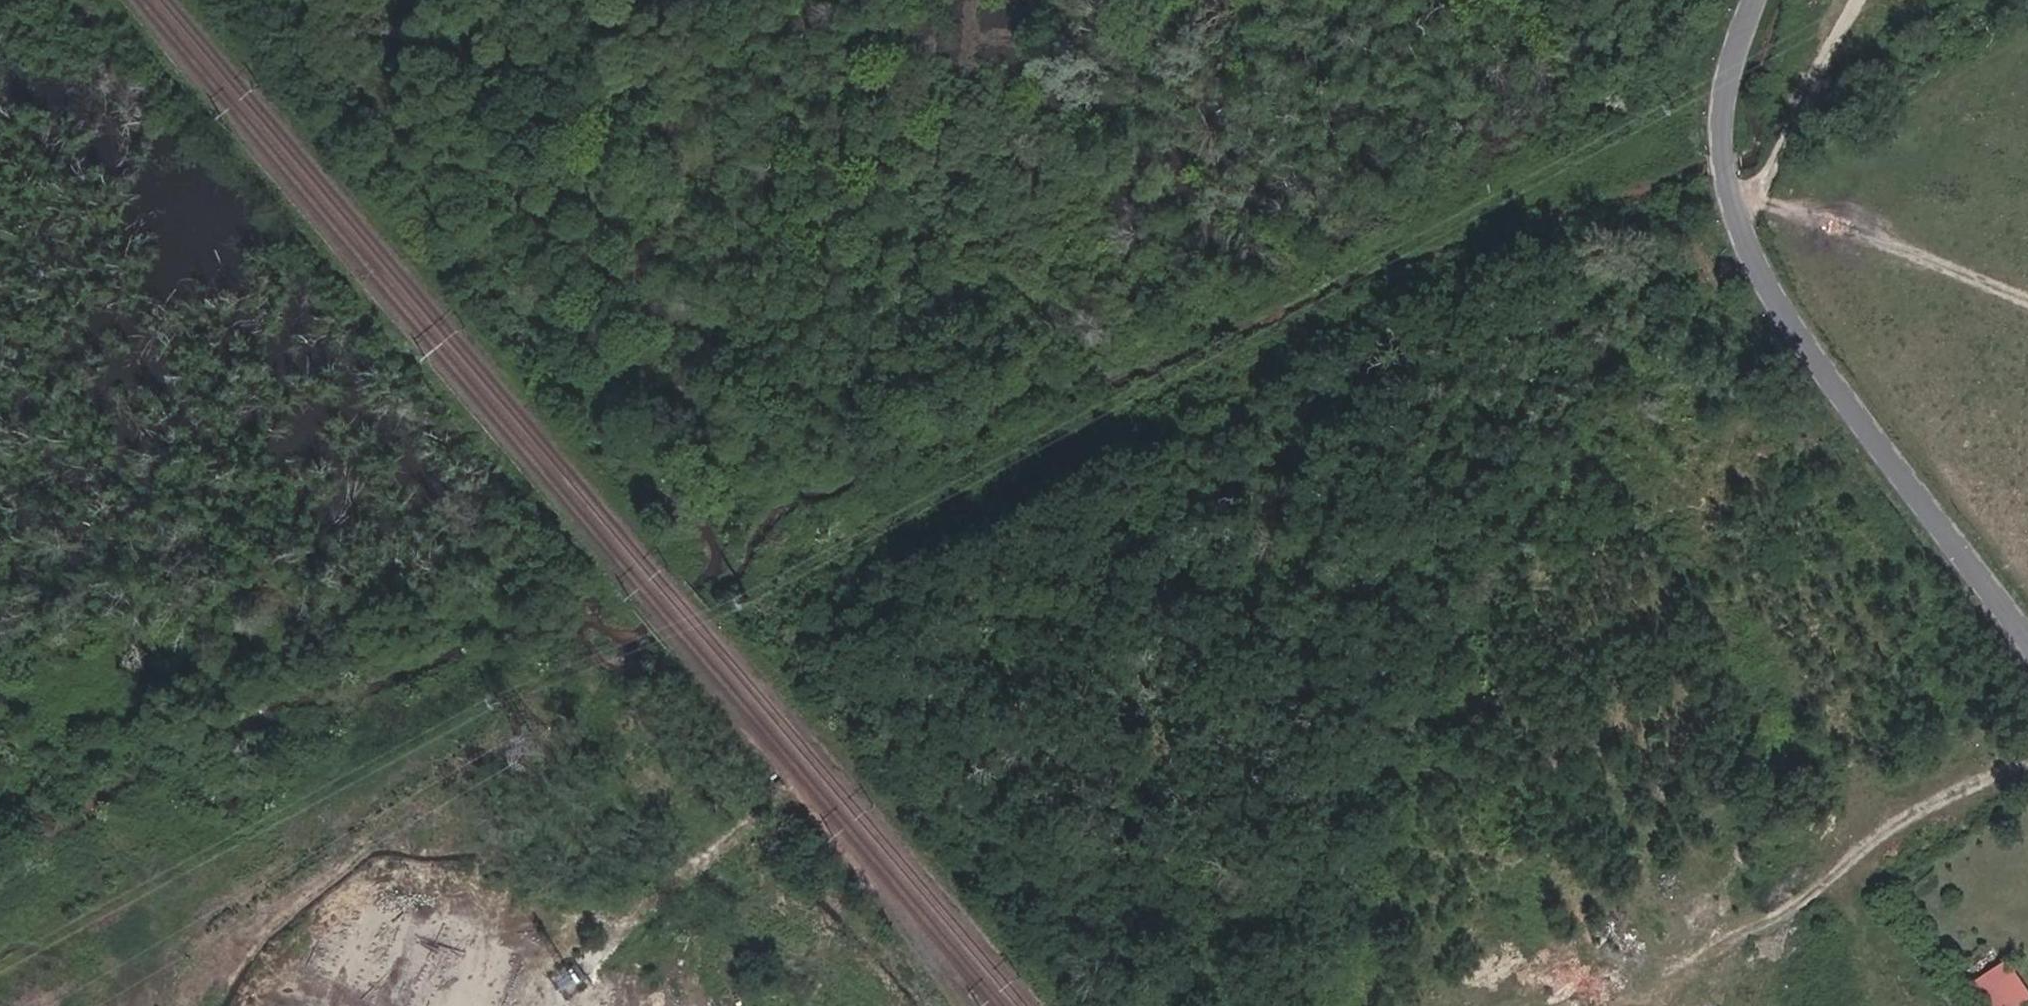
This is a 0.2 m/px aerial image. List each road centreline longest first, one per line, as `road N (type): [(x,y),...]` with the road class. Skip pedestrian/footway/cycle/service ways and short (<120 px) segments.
road 1 (tertiary): [(1755,0),(1719,119),(1722,169),(1744,237),(1806,342),(2027,634)]
road 2 (tertiary): [(1500,1005),(1534,889),(1551,694),(1567,628),(1607,562),(1703,478)]
road 3 (tertiary): [(1761,489),(1845,626),(1857,673),(1857,730),(1830,804),(1702,1005)]

